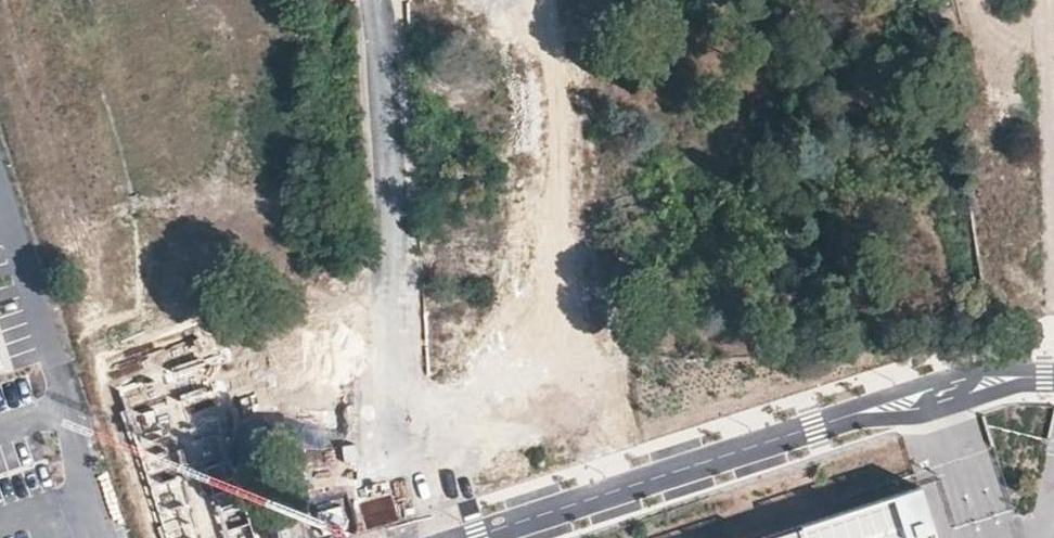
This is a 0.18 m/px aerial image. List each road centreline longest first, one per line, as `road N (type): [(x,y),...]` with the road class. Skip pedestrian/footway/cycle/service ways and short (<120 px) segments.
road 1 (residential): [(1053,375),(946,385),(464,537)]
road 2 (residential): [(379,0),(401,495),(393,537)]
road 3 (residential): [(1053,185),(1043,0)]

